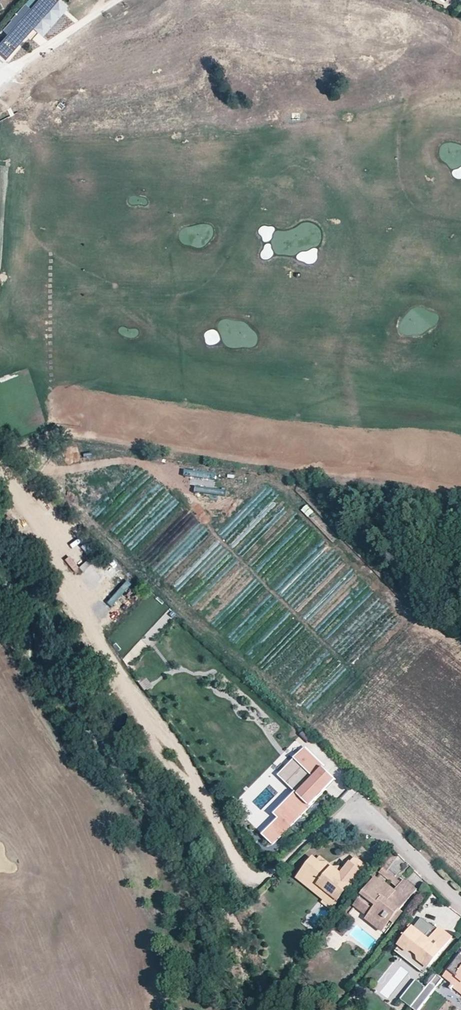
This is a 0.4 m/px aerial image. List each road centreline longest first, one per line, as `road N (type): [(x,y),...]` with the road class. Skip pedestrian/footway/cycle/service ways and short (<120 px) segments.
road 1 (residential): [(460,901),(349,804),(282,866)]

